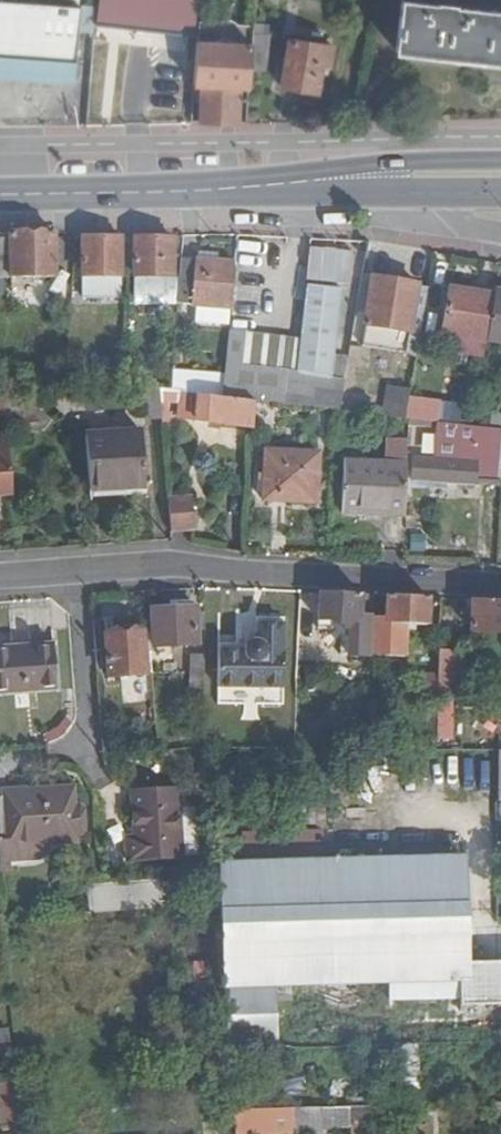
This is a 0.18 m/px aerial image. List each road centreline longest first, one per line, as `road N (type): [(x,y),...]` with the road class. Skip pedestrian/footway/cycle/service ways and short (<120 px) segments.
road 1 (residential): [(0,575),(170,565),(500,585)]
road 2 (primary): [(500,162),(232,188)]
road 3 (primary): [(0,193),(232,188)]
road 4 (primary): [(232,188),(430,192)]

